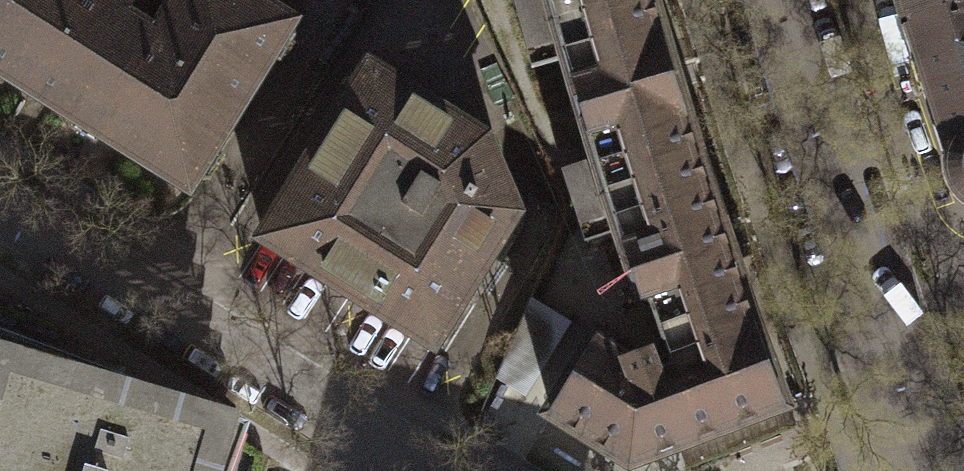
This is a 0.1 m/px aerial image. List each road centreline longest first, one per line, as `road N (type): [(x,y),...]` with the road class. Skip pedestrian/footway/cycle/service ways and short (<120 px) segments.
road 1 (residential): [(425,470),(0,209)]
road 2 (residential): [(929,470),(772,0)]

